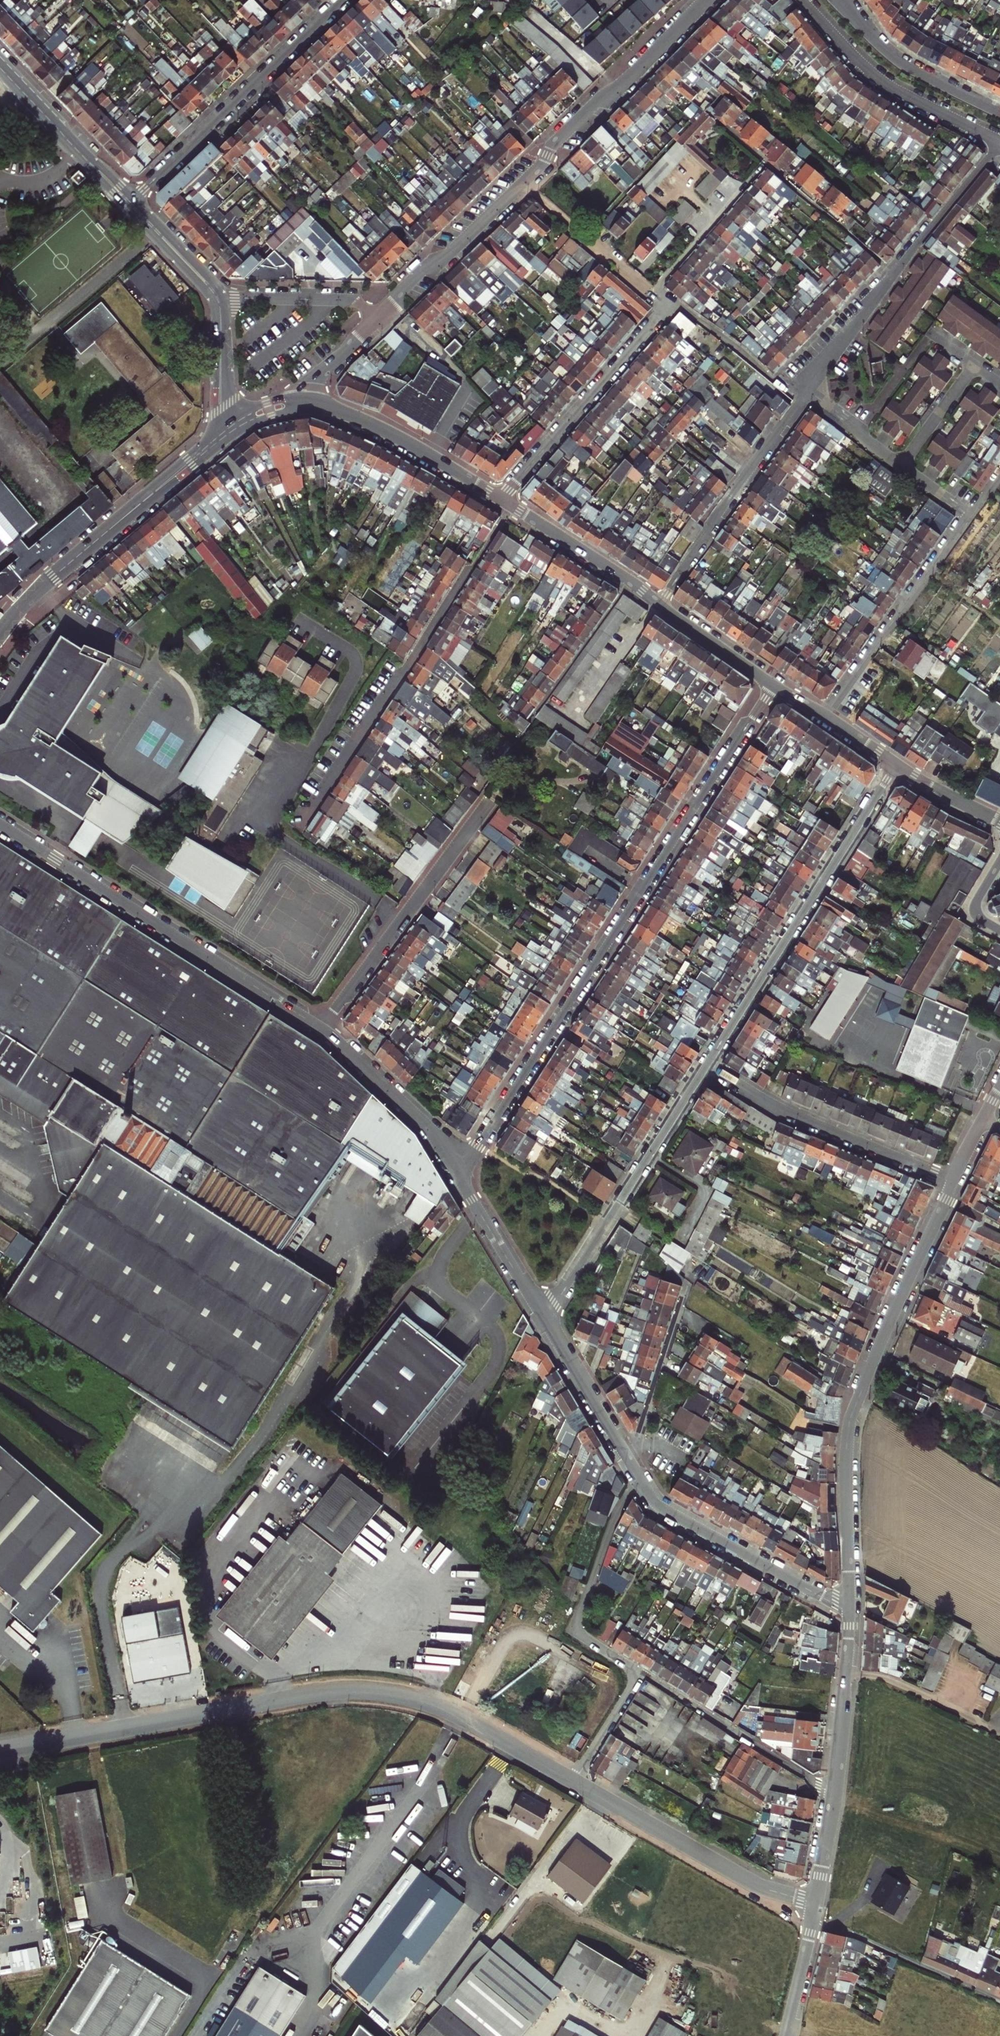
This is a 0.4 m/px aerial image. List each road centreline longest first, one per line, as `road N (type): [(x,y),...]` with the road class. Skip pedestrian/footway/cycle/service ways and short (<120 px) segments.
road 1 (residential): [(0,1751),(360,1691),(432,1704),(573,1782)]
road 2 (residential): [(774,684),(459,1177)]
road 3 (residential): [(323,1030),(628,583)]
road 4 (tertiary): [(850,1611),(852,1413),(954,1184)]
road 5 (residential): [(300,828),(512,508)]
road 6 (residential): [(0,825),(323,1030)]
road 7 (residential): [(707,1064),(897,767)]
road 8 (residential): [(545,1318),(707,1064)]
road 9 (tertiary): [(0,633),(41,587),(219,438)]
road 10 (residential): [(131,202),(343,0)]
road 11 (residential): [(954,1184),(789,1114),(707,1064)]
road 12 (residential): [(573,1782),(745,1880),(816,1901)]
road 13 (residential): [(523,183),(557,139),(707,0)]
road 14 (residential): [(660,605),(808,392)]
road 15 (residential): [(501,500),(670,306)]
road 16 (residential): [(639,1481),(660,1506),(850,1611)]
road 17 (residential): [(823,717),(970,517)]
road 18 (residential): [(804,0),(880,82),(999,140)]
road 19 (residential): [(639,1481),(614,1522),(574,1630),(641,1672)]
road 20 (residential): [(641,1672),(835,1794)]
road 21 (residential): [(309,405),(373,427),(501,500)]
road 22 (residential): [(691,1269),(631,1467)]
road 23 (residential): [(999,2002),(813,1916)]
road 24 (residential): [(323,1030),(424,1122),(459,1177)]
road 25 (residential): [(376,320),(523,183)]
road 26 (residential): [(839,0),(897,60),(999,113)]
road 27 (tertiary): [(0,68),(131,202)]
road 28 (residential): [(654,294),(764,160)]
road 29 (residential): [(764,160),(894,274)]
road 30 (residential): [(545,1318),(631,1467)]
road 31 (residential): [(894,274),(999,144)]
road 32 (residential): [(459,1177),(545,1318)]
road 33 (residential): [(217,297),(344,300),(376,320)]
road 34 (residential): [(670,306),(784,386),(808,392)]
road 35 (residential): [(587,237),(692,122)]
road 36 (residential): [(808,392),(894,274)]
road 37 (tertiary): [(217,297),(219,438)]
road 38 (residential): [(660,605),(774,684)]
road 39 (residential): [(512,508),(628,583)]
road 40 (residential): [(573,1782),(641,1672)]
road 41 (tertiary): [(131,202),(217,297)]
road 42 (residential): [(902,466),(975,365)]
road 43 (tertiary): [(786,2035),(813,1916)]
road 44 (tertiary): [(835,1794),(847,1674)]

